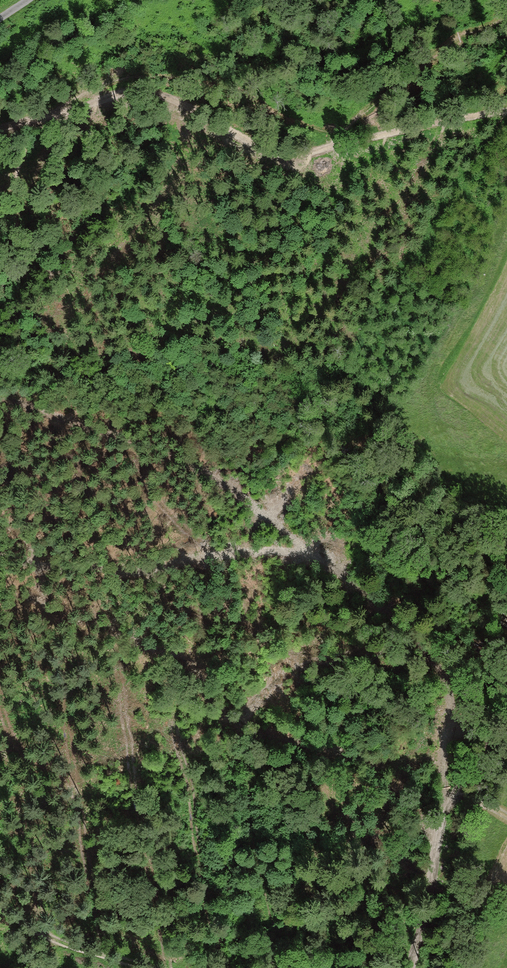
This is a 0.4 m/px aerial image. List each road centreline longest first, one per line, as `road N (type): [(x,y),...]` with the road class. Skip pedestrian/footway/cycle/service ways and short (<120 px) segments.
road 1 (track): [(13,126),(138,91),(182,104),(276,154),(335,147)]
road 2 (track): [(413,967),(444,793),(448,703)]
road 3 (track): [(335,147),(460,37),(506,17)]
road 4 (track): [(335,147),(506,109)]
road 5 (track): [(154,967),(57,942),(0,899)]

